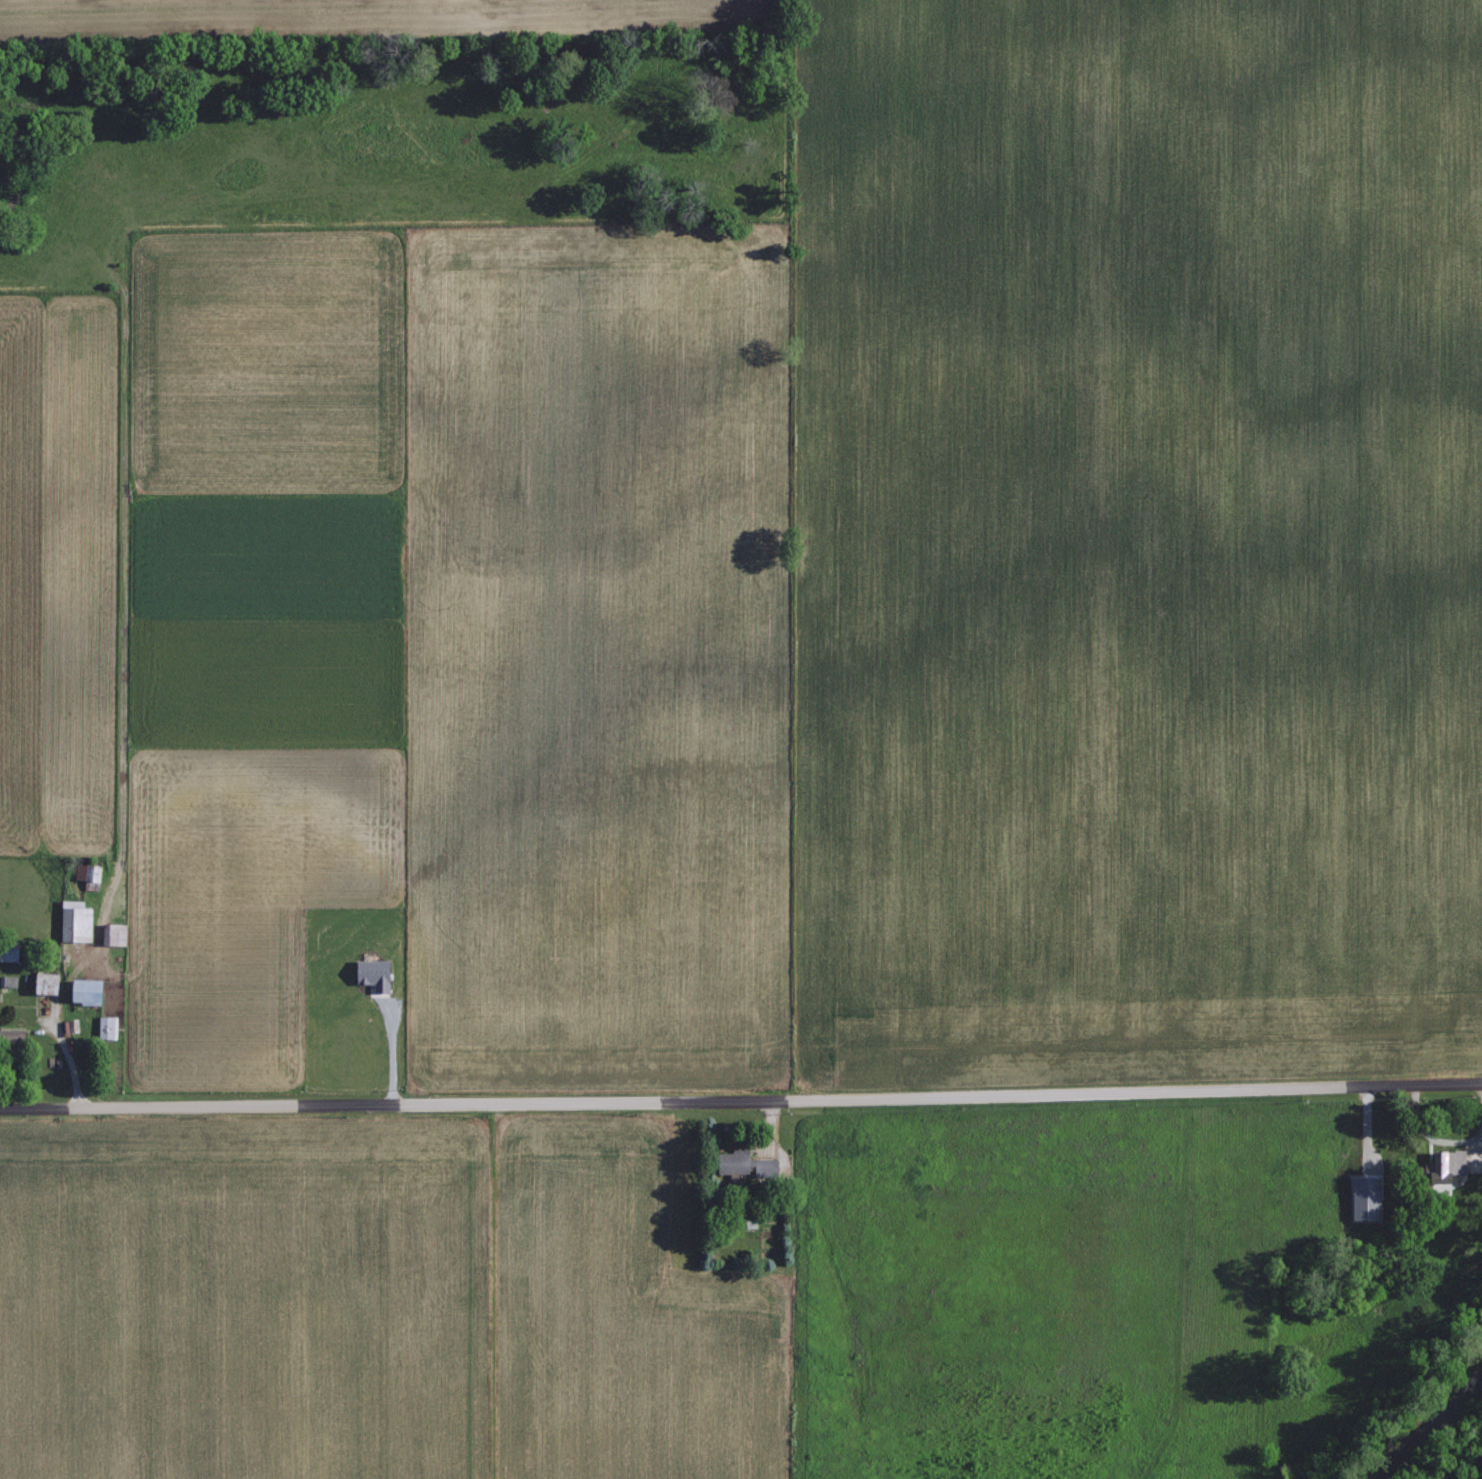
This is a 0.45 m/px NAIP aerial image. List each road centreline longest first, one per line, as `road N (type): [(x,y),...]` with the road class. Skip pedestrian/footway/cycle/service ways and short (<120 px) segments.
road 1 (residential): [(0,1101),(697,1095),(1481,1075)]

